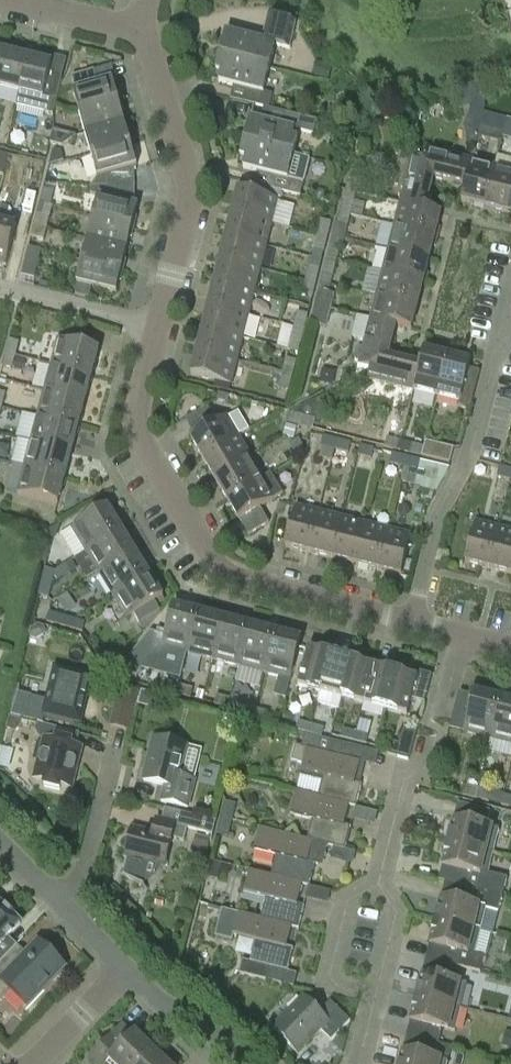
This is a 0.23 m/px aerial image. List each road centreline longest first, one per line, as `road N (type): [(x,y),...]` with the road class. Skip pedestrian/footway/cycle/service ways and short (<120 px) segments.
road 1 (residential): [(158,329),(135,431),(219,575),(409,623)]
road 2 (residential): [(357,1063),(463,636)]
road 3 (residential): [(142,32),(191,187),(158,329)]
road 4 (residential): [(409,623),(430,537),(475,453),(502,353)]
road 5 (residential): [(62,906),(86,868),(115,746)]
road 6 (residential): [(158,329),(0,290)]
road 7 (residential): [(245,1063),(132,974)]
road 8 (residential): [(142,32),(12,0)]
road 9 (residential): [(36,1063),(132,974)]

